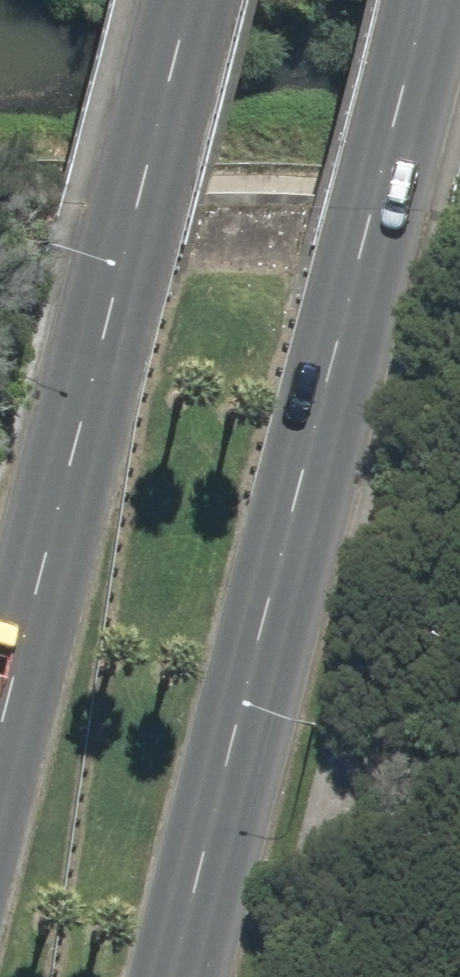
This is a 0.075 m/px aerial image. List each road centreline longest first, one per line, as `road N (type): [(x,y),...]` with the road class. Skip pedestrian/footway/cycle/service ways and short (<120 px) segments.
road 1 (primary): [(440,0),(184,976)]
road 2 (primary): [(0,696),(186,0)]

